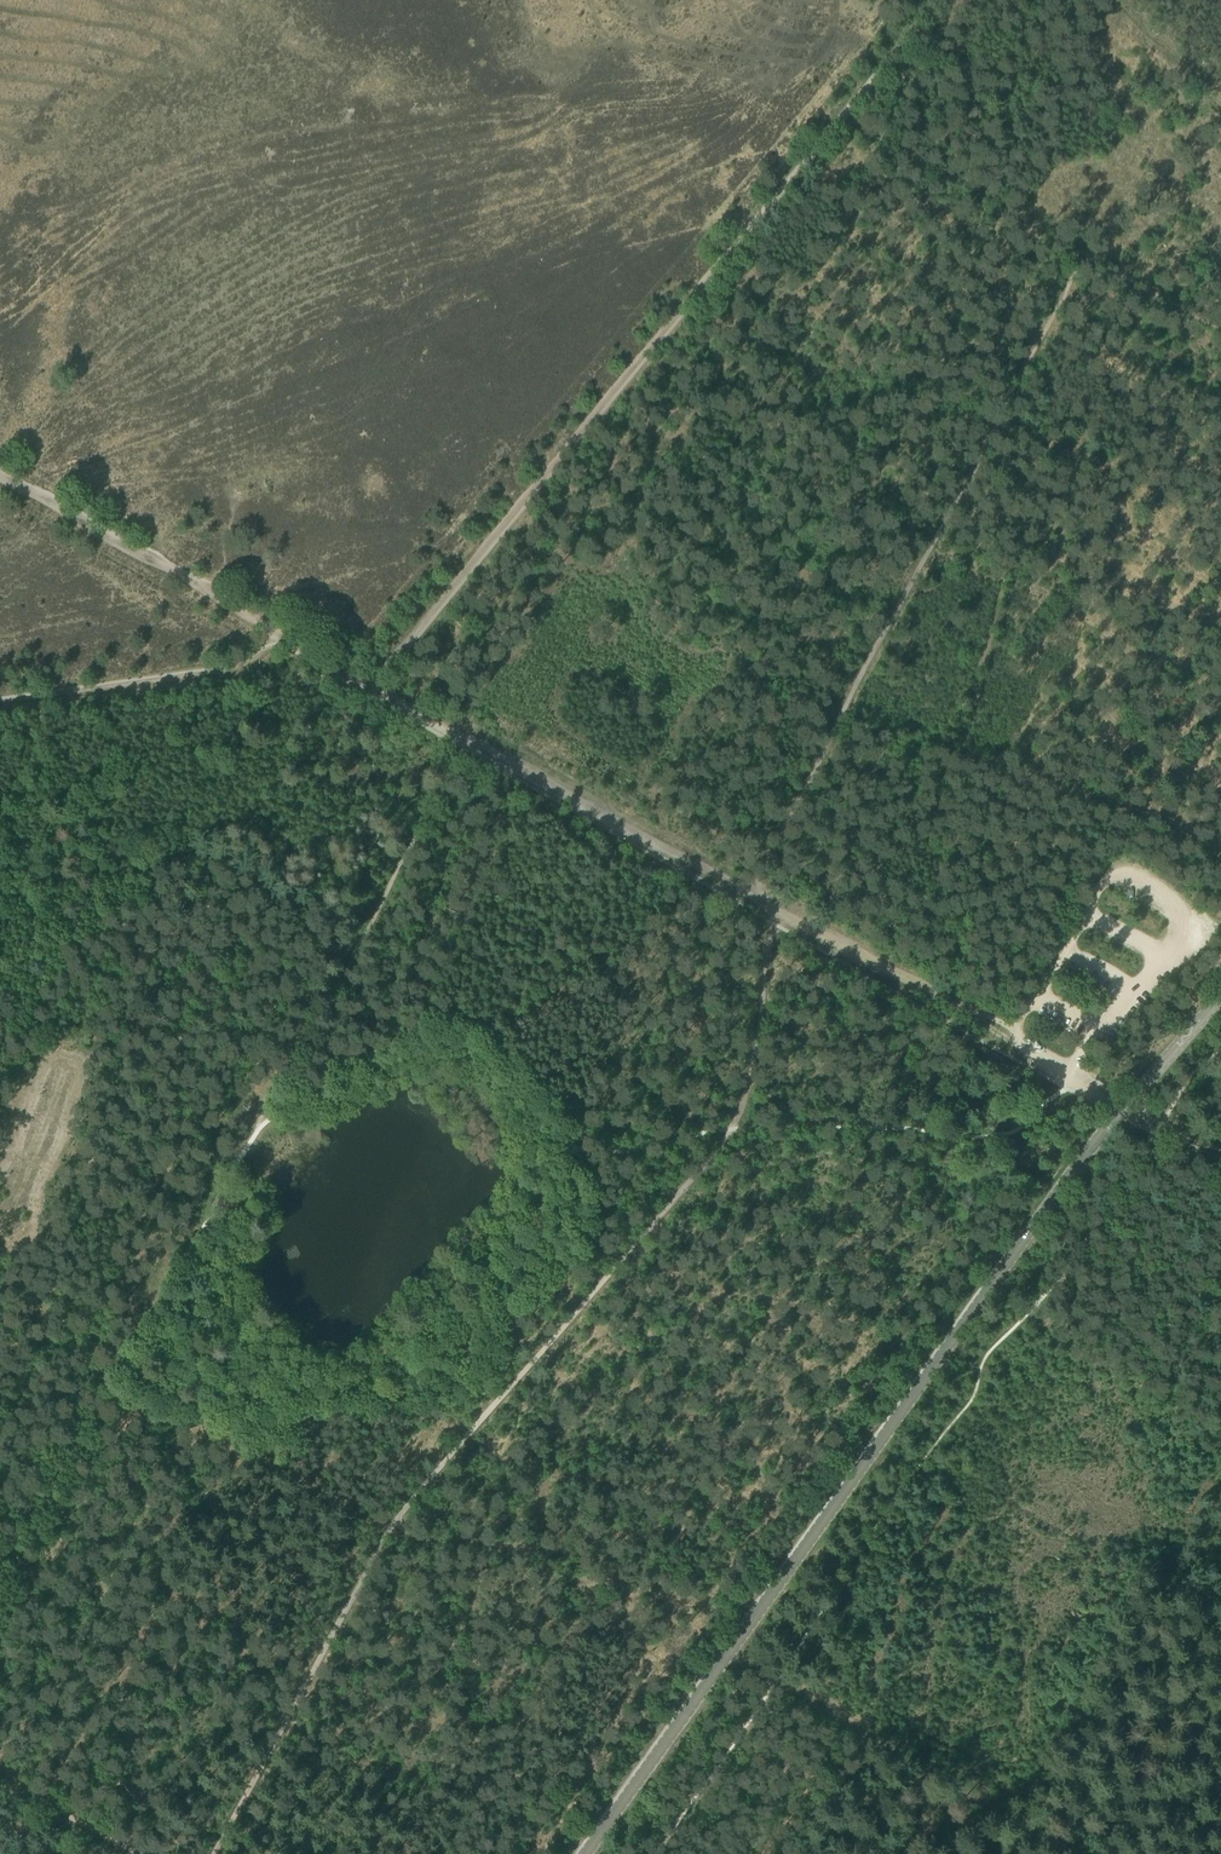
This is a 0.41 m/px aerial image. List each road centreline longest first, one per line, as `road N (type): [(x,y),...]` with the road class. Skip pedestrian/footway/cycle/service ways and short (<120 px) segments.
road 1 (secondary): [(587,1853),(1125,1104),(1220,996)]
road 2 (track): [(469,739),(0,1585)]
road 3 (track): [(766,900),(762,878),(841,711),(1096,261),(1177,302)]
road 4 (track): [(384,1541),(731,1128),(764,980),(772,924),(766,900)]
road 5 (track): [(367,683),(809,154)]
road 6 (track): [(0,478),(367,683)]
road 7 (track): [(384,1541),(765,1577),(782,1588)]
road 8 (track): [(732,1660),(1075,1853)]
road 9 (track): [(212,1853),(384,1541)]
road 10 (track): [(469,739),(766,900)]
road 11 (track): [(1096,261),(838,120)]
road 12 (track): [(766,900),(999,1033)]
road 13 (track): [(809,154),(937,0)]
road 14 (track): [(0,1780),(135,1853)]
road 15 (track): [(999,1033),(1125,1104)]
road 16 (track): [(0,1320),(110,1384)]

